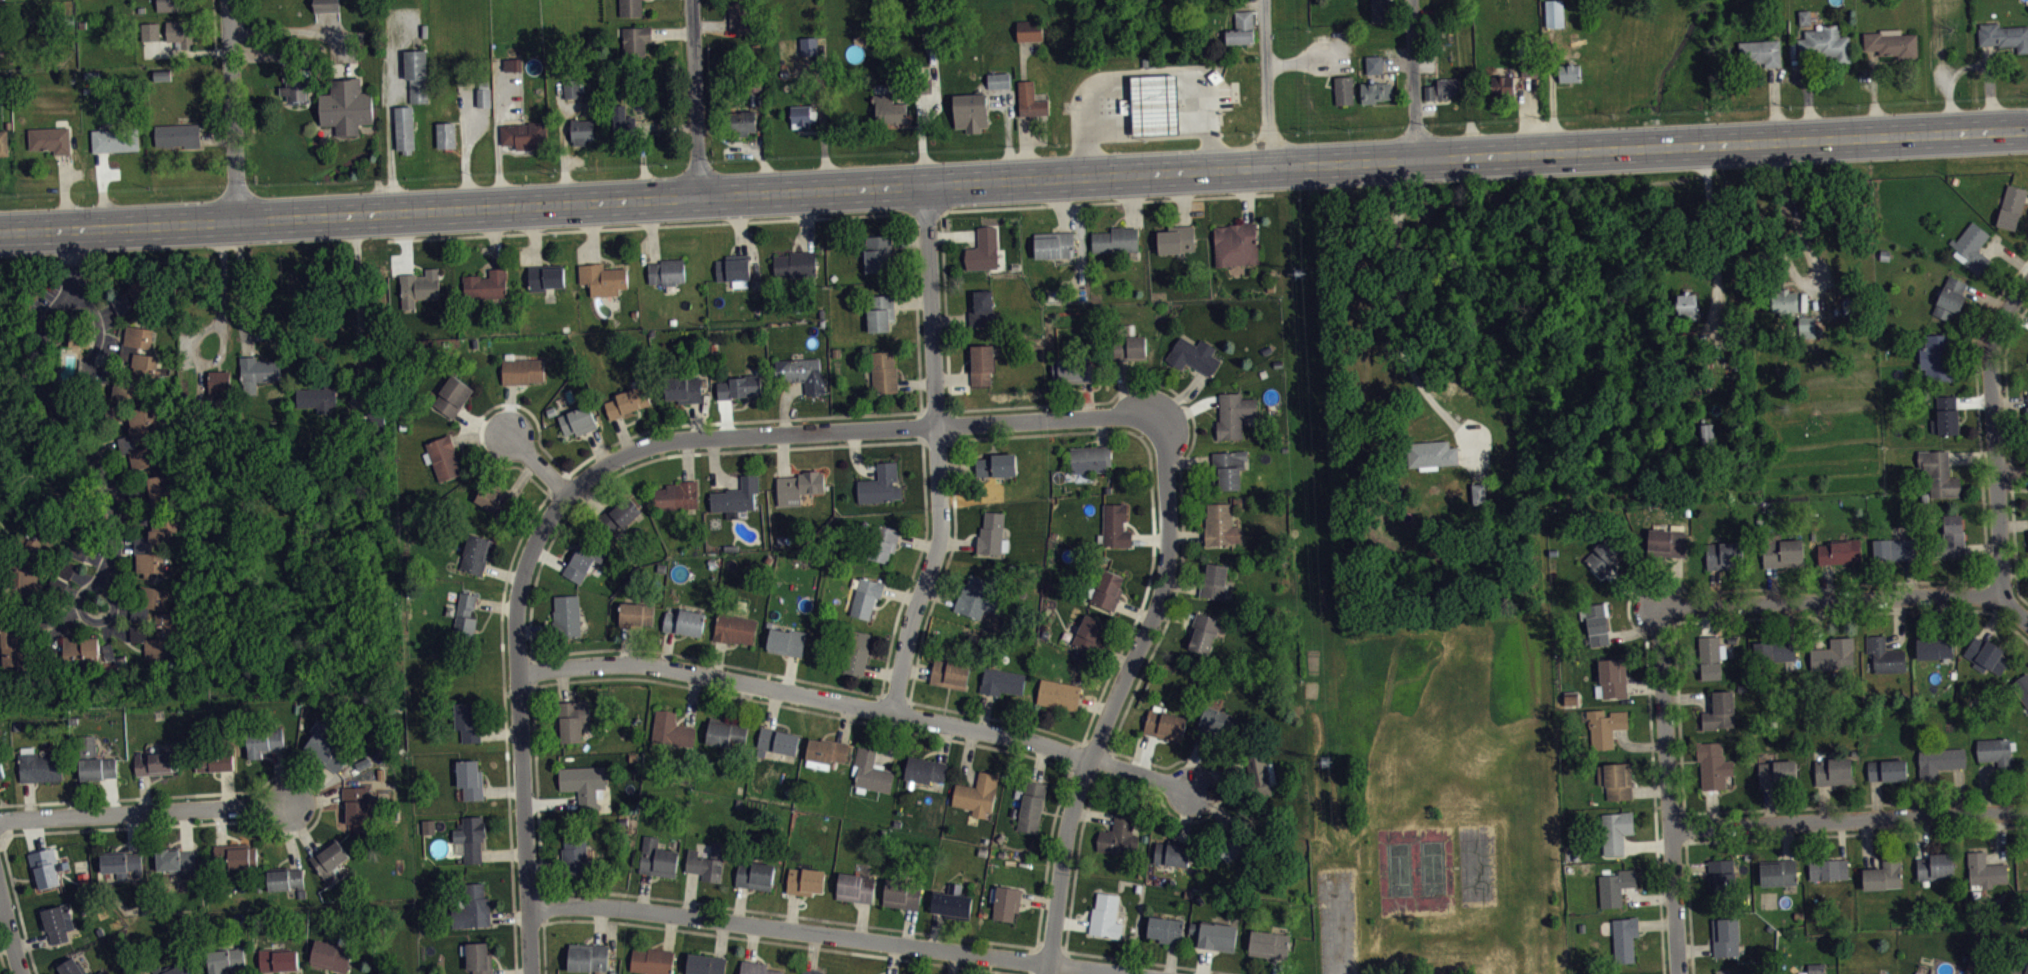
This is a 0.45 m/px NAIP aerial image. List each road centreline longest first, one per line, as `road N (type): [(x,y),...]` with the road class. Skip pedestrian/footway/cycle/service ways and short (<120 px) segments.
road 1 (secondary): [(0,231),(2027,129)]
road 2 (residential): [(516,671),(666,666),(1092,760),(1193,790)]
road 3 (residential): [(564,490),(628,451),(669,438),(1160,415)]
road 4 (residential): [(526,908),(649,910),(1121,973)]
road 5 (residential): [(1047,973),(1075,796),(1161,586),(1167,550),(1160,415)]
road 6 (residential): [(890,713),(938,537),(924,184)]
road 7 (residential): [(530,973),(514,619),(518,579),(564,490)]
road 8 (residential): [(74,228),(74,284),(36,343),(31,371),(38,399),(100,465),(109,491),(114,526),(96,600)]
road 9 (residential): [(1677,973),(1659,609)]
road 10 (residential): [(1669,826),(2027,812)]
road 11 (residential): [(2027,620),(2001,594),(1991,372),(1995,332),(2027,284)]
road 12 (residential): [(1659,609),(2001,594)]
road 13 (residential): [(0,819),(289,803)]
road 14 (residential): [(240,223),(229,0)]
road 15 (residential): [(700,198),(693,0)]
road 16 (residential): [(1275,169),(1269,0)]
road 17 (residential): [(1419,163),(1415,0)]

